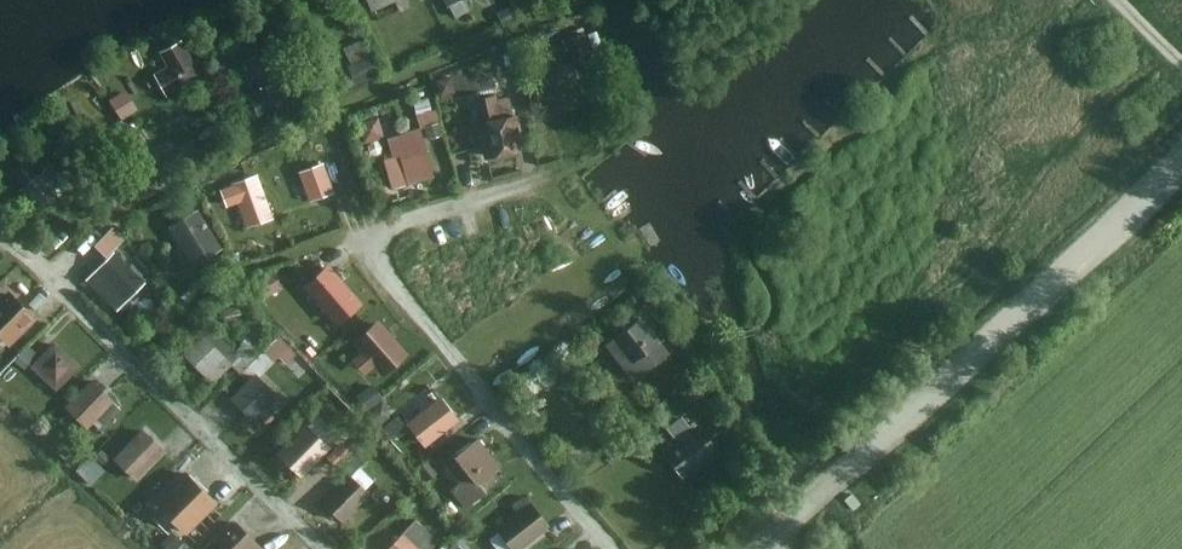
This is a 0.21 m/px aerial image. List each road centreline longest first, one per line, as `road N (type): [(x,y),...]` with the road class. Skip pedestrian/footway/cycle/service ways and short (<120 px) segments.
road 1 (track): [(611,548),(360,240),(541,185)]
road 2 (track): [(764,548),(1181,155)]

